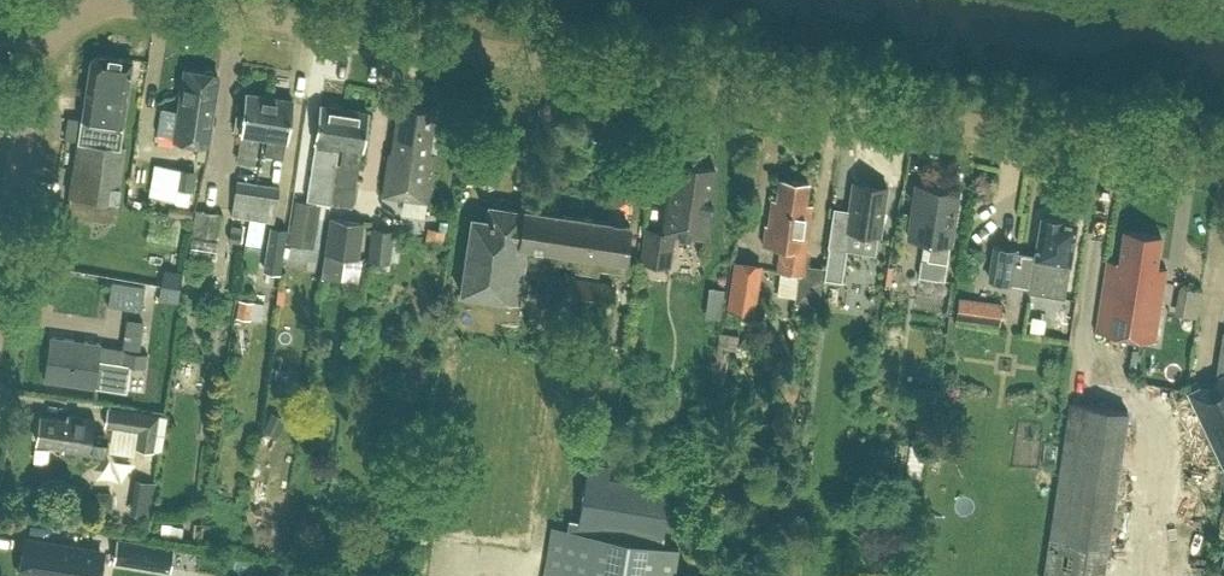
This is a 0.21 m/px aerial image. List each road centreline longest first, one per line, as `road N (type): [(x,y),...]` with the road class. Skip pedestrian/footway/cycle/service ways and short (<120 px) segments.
road 1 (residential): [(1223,160),(147,0)]
road 2 (residential): [(0,296),(43,0)]

